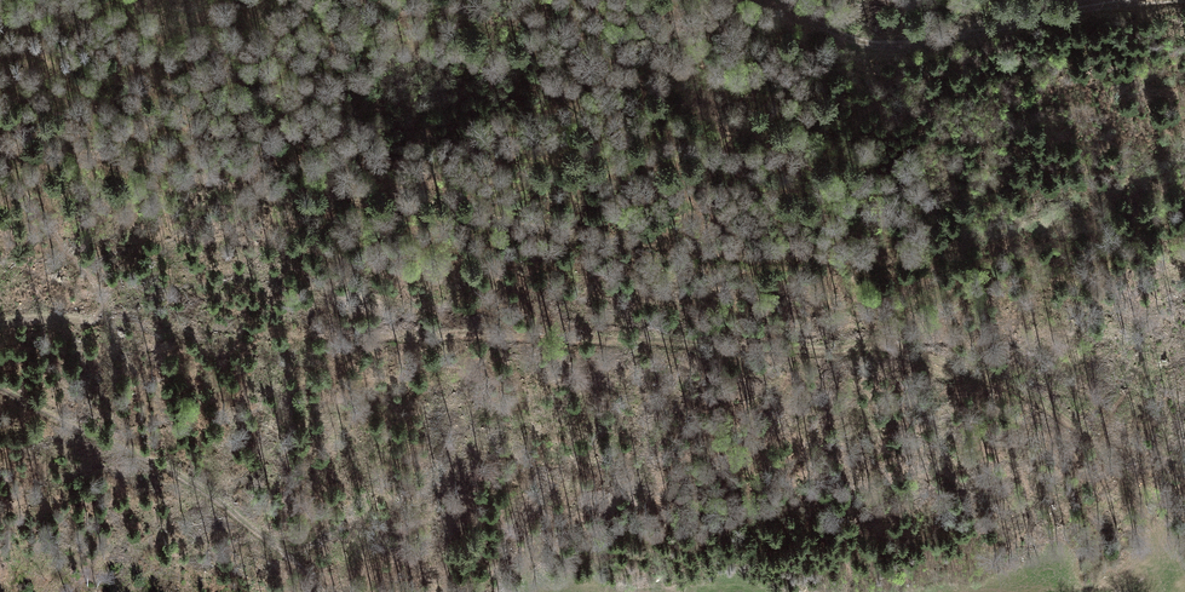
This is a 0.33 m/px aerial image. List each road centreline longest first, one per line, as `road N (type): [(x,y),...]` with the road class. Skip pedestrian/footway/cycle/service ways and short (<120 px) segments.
road 1 (track): [(1160,539),(1130,485),(1087,438),(973,371),(887,345),(325,337)]
road 2 (track): [(1174,0),(893,45),(819,30),(769,0)]
road 3 (track): [(322,591),(197,494),(0,389)]

